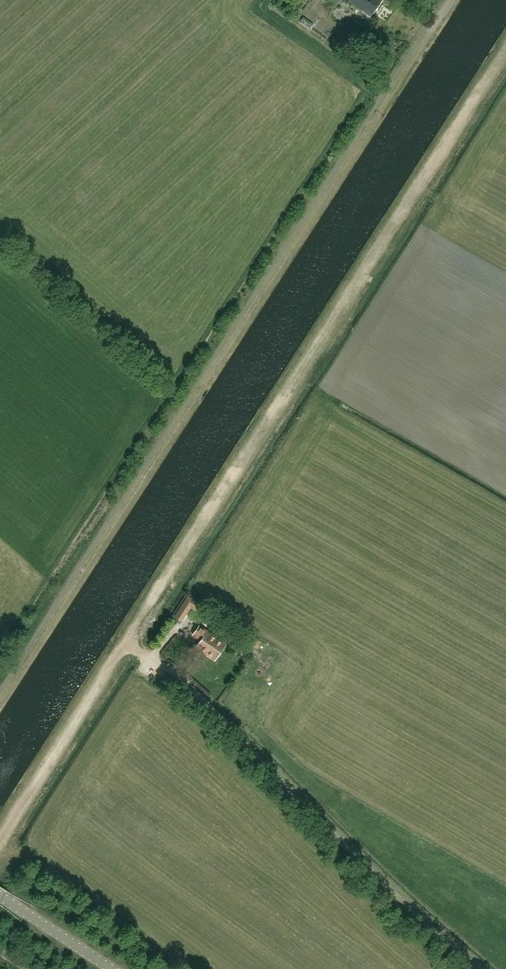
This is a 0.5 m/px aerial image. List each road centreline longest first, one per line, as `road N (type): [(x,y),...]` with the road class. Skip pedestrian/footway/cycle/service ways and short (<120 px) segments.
road 1 (track): [(505,52),(0,839)]
road 2 (track): [(454,0),(0,704)]
road 3 (unclassified): [(481,968),(179,677),(125,646)]
road 4 (tertiary): [(112,968),(0,896)]

